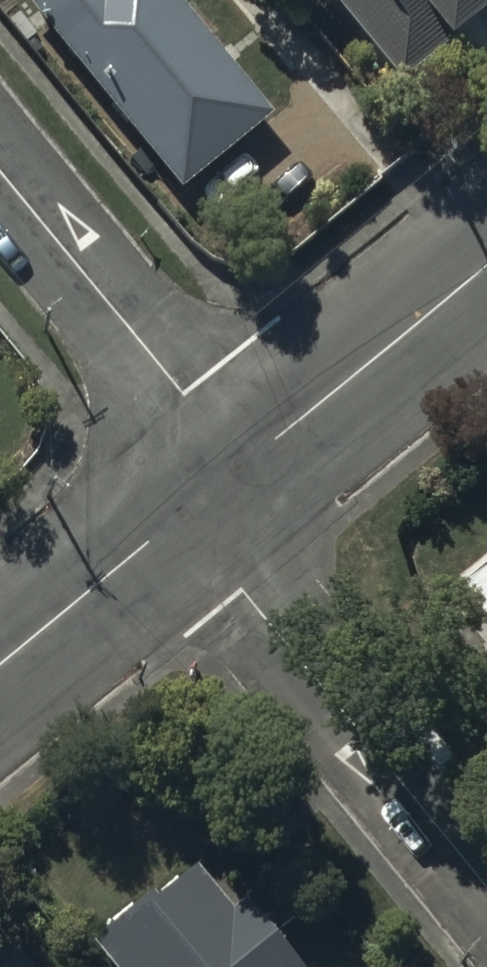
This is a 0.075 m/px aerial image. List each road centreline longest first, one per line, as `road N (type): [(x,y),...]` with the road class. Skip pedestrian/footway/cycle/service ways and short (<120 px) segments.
road 1 (residential): [(212,489),(239,586),(486,887)]
road 2 (residential): [(212,489),(183,394),(0,171)]
road 3 (unclassified): [(212,489),(486,264)]
road 4 (unclassified): [(0,663),(212,489)]

